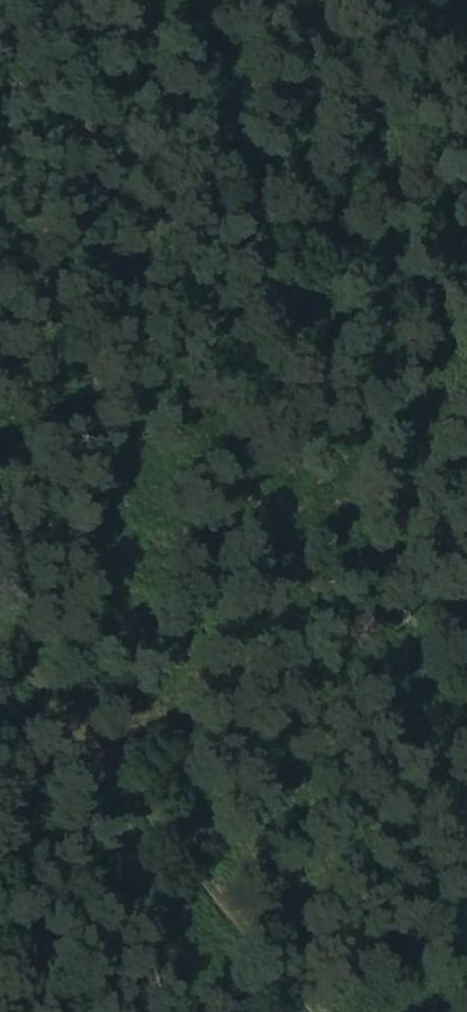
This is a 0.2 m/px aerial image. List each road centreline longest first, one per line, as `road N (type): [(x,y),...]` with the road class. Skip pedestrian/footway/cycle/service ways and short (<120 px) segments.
road 1 (track): [(313,1011),(0,638)]

